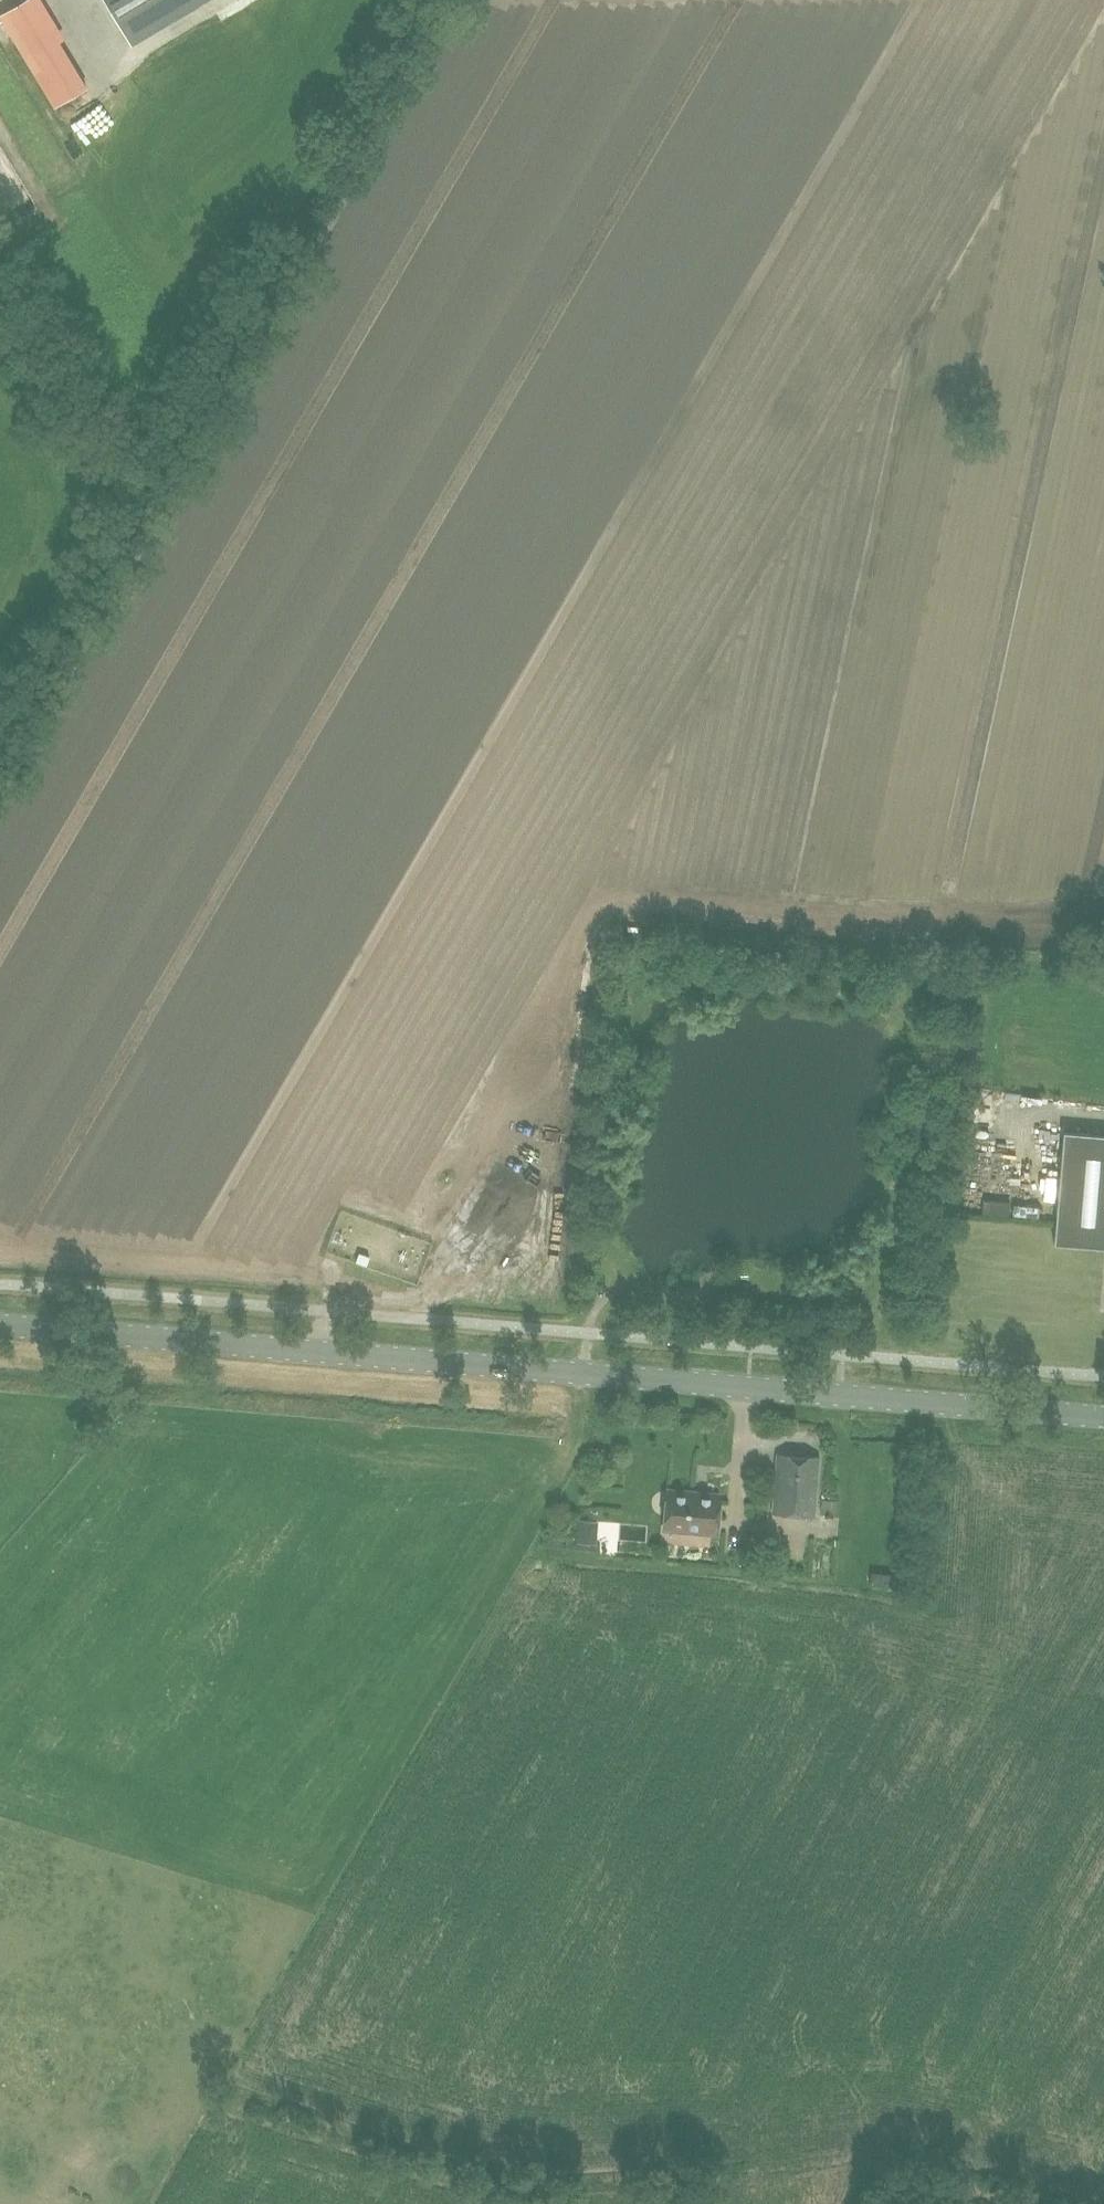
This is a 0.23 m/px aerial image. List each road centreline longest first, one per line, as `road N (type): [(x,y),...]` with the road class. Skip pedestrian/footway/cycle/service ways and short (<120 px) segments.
road 1 (tertiary): [(1103,1417),(0,1328)]
road 2 (track): [(0,739),(433,0)]

